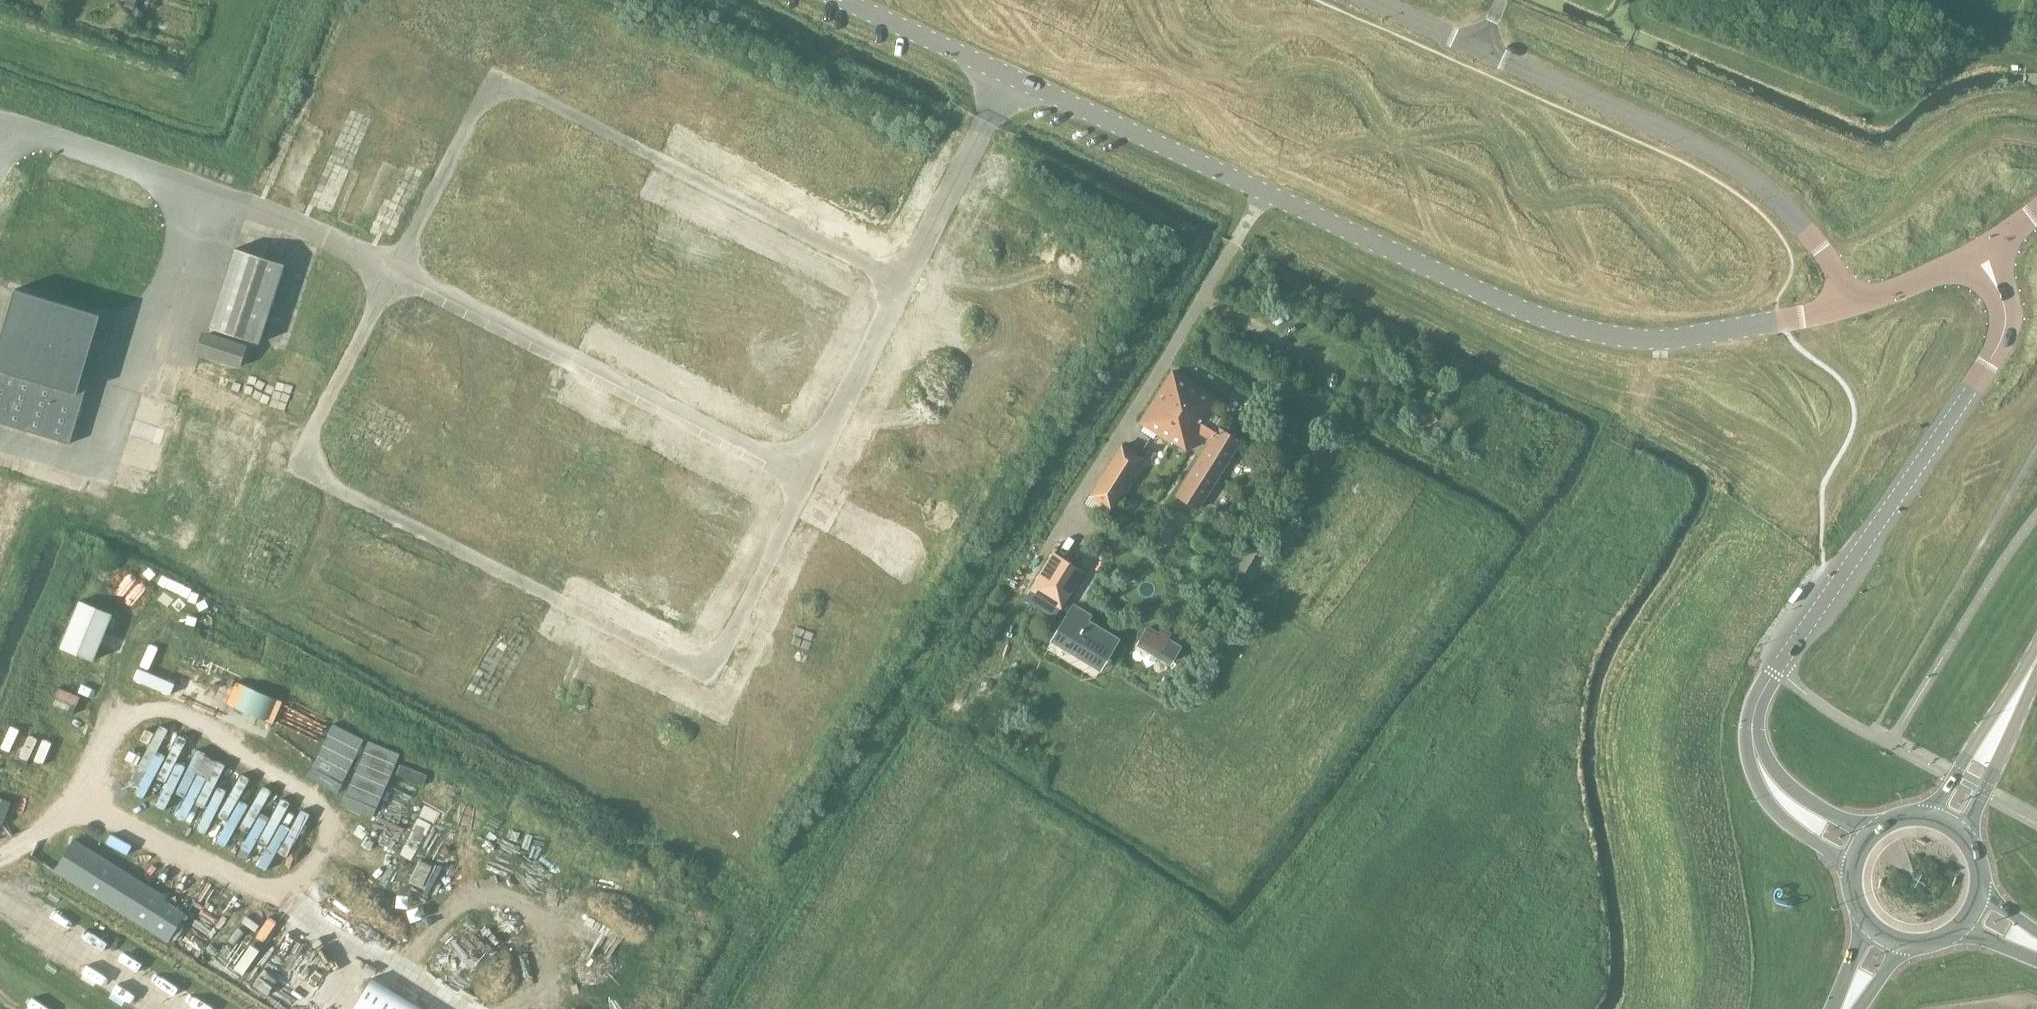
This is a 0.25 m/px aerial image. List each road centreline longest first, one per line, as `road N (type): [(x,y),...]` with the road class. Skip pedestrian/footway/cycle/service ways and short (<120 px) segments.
road 1 (unclassified): [(1010,75),(1573,328),(1679,339),(1848,303)]
road 2 (tertiary): [(1858,850),(1801,816),(1772,786),(1755,754),(1752,715),(1996,349),(2004,317),(1979,254)]
road 3 (unclassified): [(1848,303),(1774,197),(1716,153),(1368,0)]
road 4 (secondary): [(1946,823),(2036,658)]
road 5 (unclassified): [(1010,75),(841,0)]
road 6 (unclassified): [(1848,303),(1979,254)]

